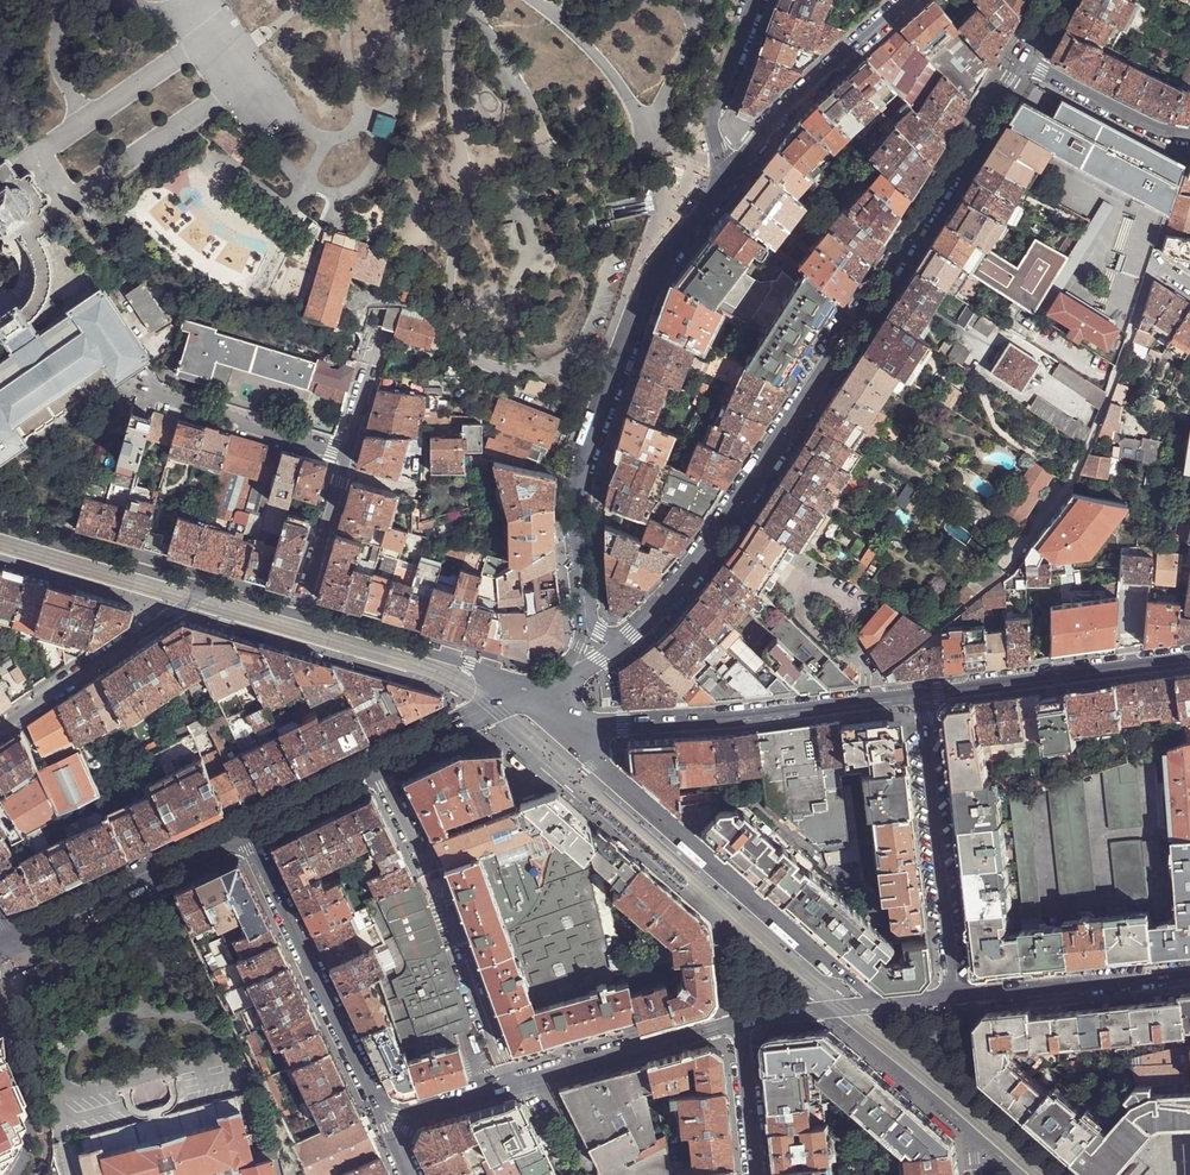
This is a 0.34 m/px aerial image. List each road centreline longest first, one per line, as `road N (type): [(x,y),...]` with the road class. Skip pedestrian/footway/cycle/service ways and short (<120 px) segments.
road 1 (tertiary): [(633,632),(727,525),(1021,61)]
road 2 (tertiary): [(727,174),(653,279),(578,483),(583,594)]
road 3 (tertiary): [(573,728),(598,763),(880,1005)]
road 4 (secondary): [(923,694),(573,728)]
road 5 (residential): [(416,1115),(740,1021)]
road 6 (residential): [(954,996),(923,694)]
road 7 (residential): [(245,831),(375,1104)]
road 8 (secondary): [(1189,657),(923,694)]
road 9 (residential): [(217,590),(0,728)]
road 10 (secondary): [(16,938),(245,831)]
road 11 (tertiary): [(907,0),(790,104),(727,174)]
road 12 (tertiary): [(530,692),(468,665),(301,615)]
road 13 (tertiary): [(954,996),(1189,972)]
road 14 (tertiary): [(217,590),(0,528)]
road 15 (residential): [(141,392),(348,455)]
road 16 (residential): [(824,1011),(971,1131)]
road 17 (residential): [(1021,61),(1158,133),(1189,138)]
road 18 (residential): [(753,0),(713,113),(727,174)]
road 19 (residential): [(12,1174),(29,1135),(0,1008)]
road 20 (secondary): [(375,768),(530,692)]
road 21 (residential): [(348,455),(301,615)]
road 22 (tertiary): [(756,1174),(740,1021)]
road 23 (secondary): [(245,831),(375,768)]
road 24 (residential): [(381,338),(348,455)]

